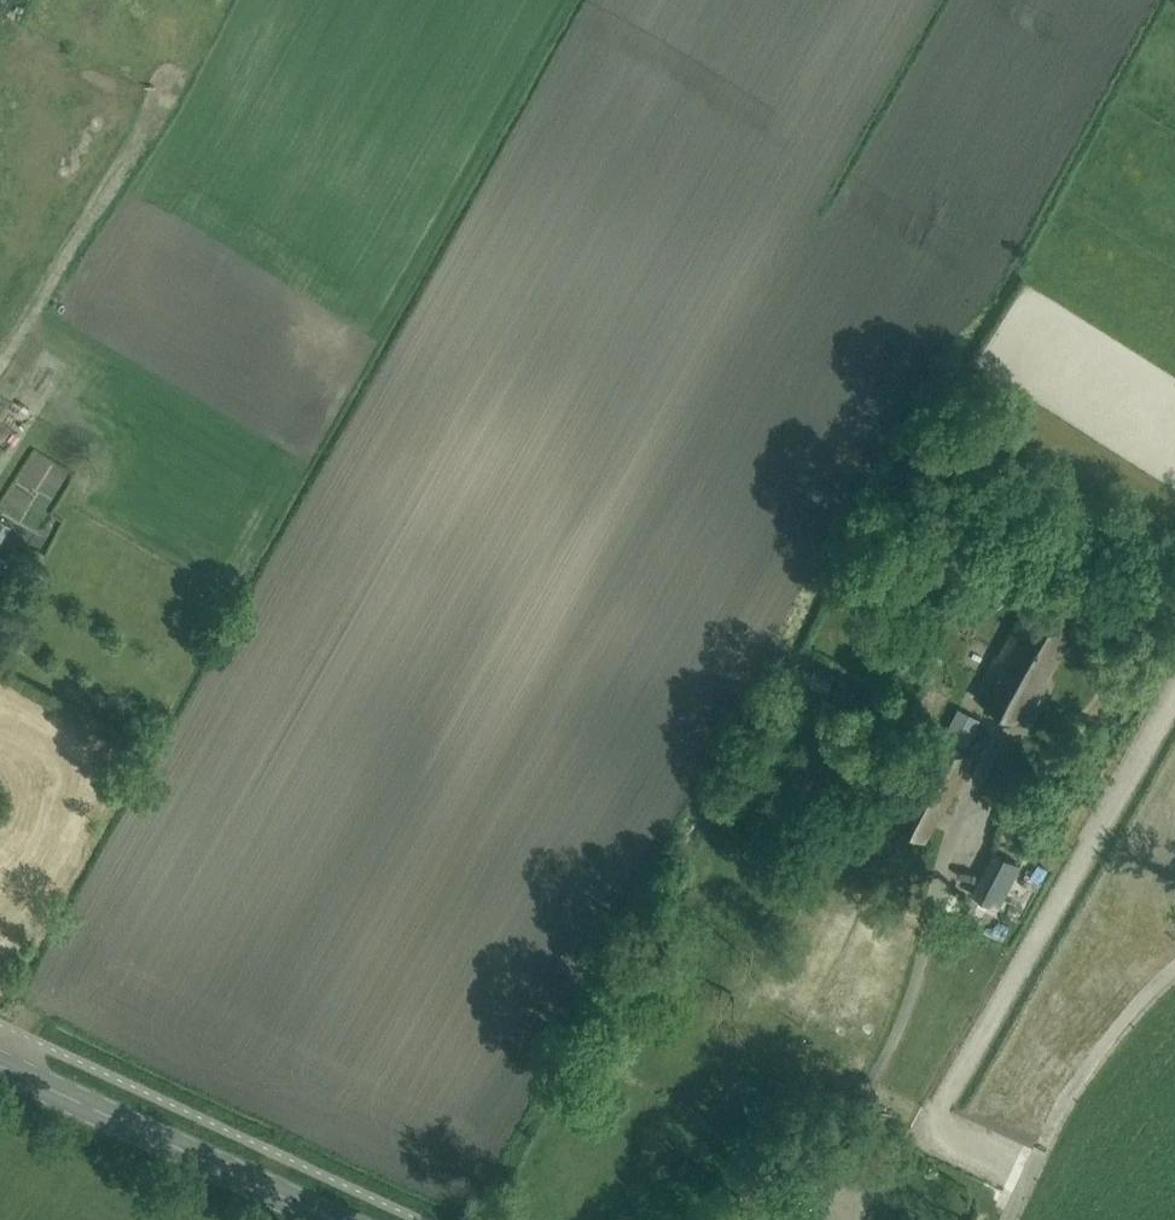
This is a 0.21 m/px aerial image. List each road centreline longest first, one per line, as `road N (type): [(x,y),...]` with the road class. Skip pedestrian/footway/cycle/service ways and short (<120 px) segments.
road 1 (secondary): [(335,1219),(0,1065)]

